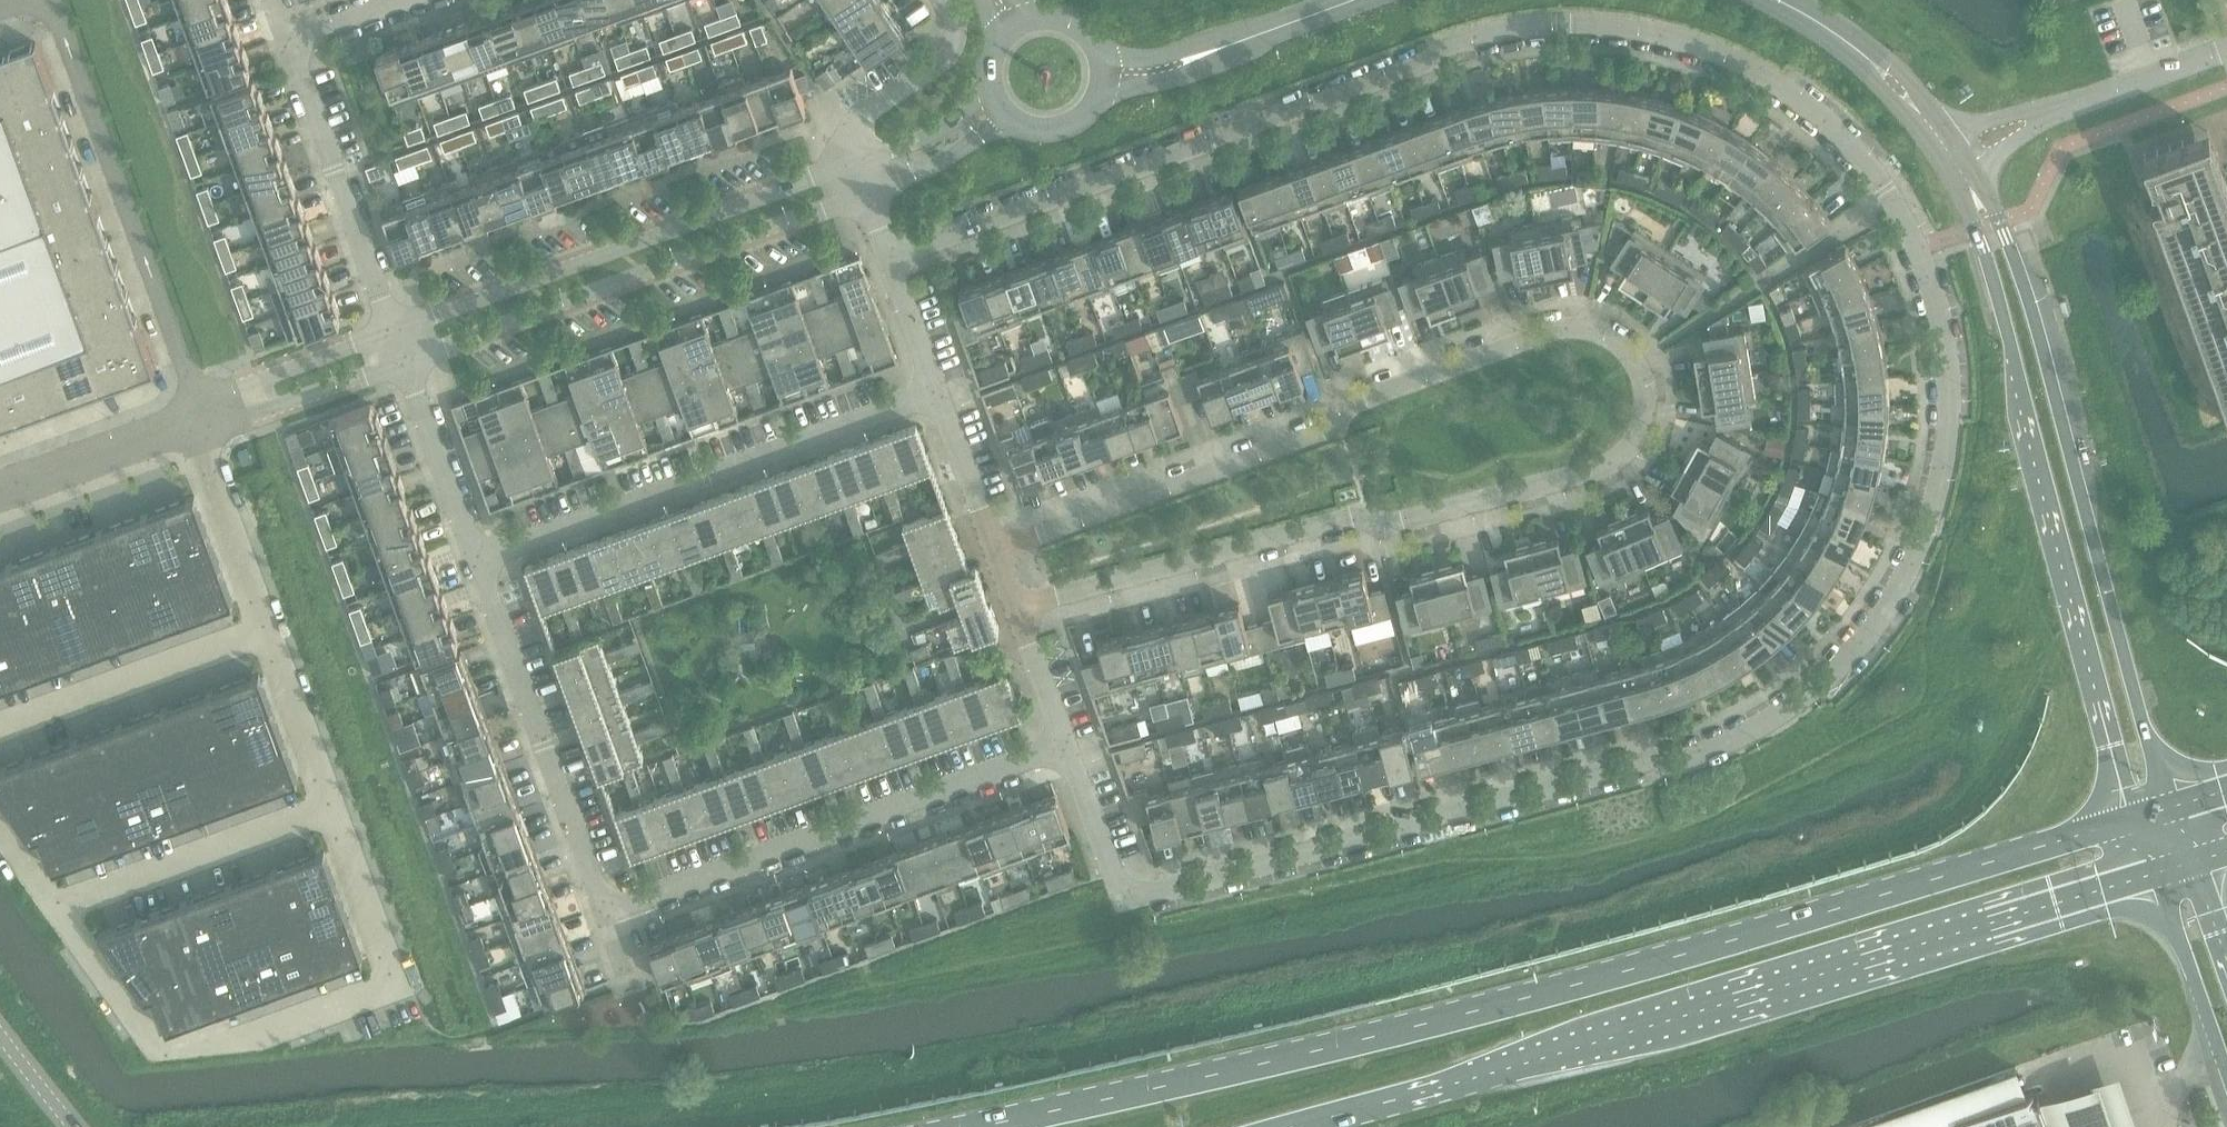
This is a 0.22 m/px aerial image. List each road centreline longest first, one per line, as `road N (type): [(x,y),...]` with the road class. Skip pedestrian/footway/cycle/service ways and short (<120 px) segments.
road 1 (residential): [(1066,750),(1107,867),(1122,884),(1146,888),(1728,737),(1806,689),(1857,641),(1926,526),(1948,377),(1919,247),(1894,201),(1841,134),(1748,63),(1626,23),(1578,19),(1492,30),(888,250)]
road 2 (residential): [(1015,605),(1341,514),(1374,525),(1407,521),(1607,466),(1643,426),(1648,394),(1636,360),(1600,330),(1548,328),(1362,394),(1312,433),(995,549)]
road 3 (primary): [(2137,818),(1633,970),(984,1126)]
road 4 (primary): [(1298,1126),(2155,874)]
road 5 (tertiary): [(1941,163),(1976,230),(2003,314),(2137,818)]
road 6 (tertiary): [(2174,808),(2129,672),(2048,367),(2001,221),(1975,169)]
road 7 (unclassified): [(859,162),(393,327)]
road 8 (unclassified): [(403,355),(869,197)]
road 9 (residential): [(605,917),(1066,750)]
road 10 (residential): [(477,560),(937,392)]
road 11 (unclassified): [(204,415),(49,0)]
road 12 (unclassified): [(406,970),(164,1057),(62,907)]
road 13 (residential): [(605,917),(477,560)]
road 14 (unclassified): [(0,734),(288,629)]
road 15 (unclassified): [(62,907),(347,799)]
road 16 (residential): [(393,327),(287,43)]
road 17 (unclassified): [(288,629),(204,415)]
road 18 (residential): [(859,162),(851,127),(865,107),(941,61),(954,44),(956,26),(942,0)]
road 19 (residential): [(477,560),(403,355)]
road 20 (unclassified): [(0,487),(204,415)]
road 21 (unclassified): [(2155,874),(2226,1072)]
road 22 (unclassified): [(204,415),(272,406),(403,355)]
road 23 (unclassified): [(393,327),(262,380),(204,415)]
road 24 (unclassified): [(406,970),(347,799)]
road 25 (unclassified): [(347,799),(288,629)]
road 26 (residential): [(995,549),(937,392)]
road 27 (unclassified): [(869,197),(1013,120)]
road 28 (tertiary): [(1099,95),(1218,65),(1249,39)]
road 29 (residential): [(2226,51),(2074,104)]
road 30 (residential): [(1066,750),(1015,605)]
road 31 (unclassified): [(993,96),(917,143),(859,162)]
road 32 (residential): [(937,392),(888,250)]
road 33 (tertiary): [(1249,39),(1170,57),(1102,60)]
road 34 (tertiary): [(1853,47),(1941,163)]
road 35 (tertiary): [(1953,136),(1901,73),(1853,47)]
road 36 (residential): [(2074,104),(1975,123),(1953,136)]
road 37 (residential): [(287,43),(405,0)]

